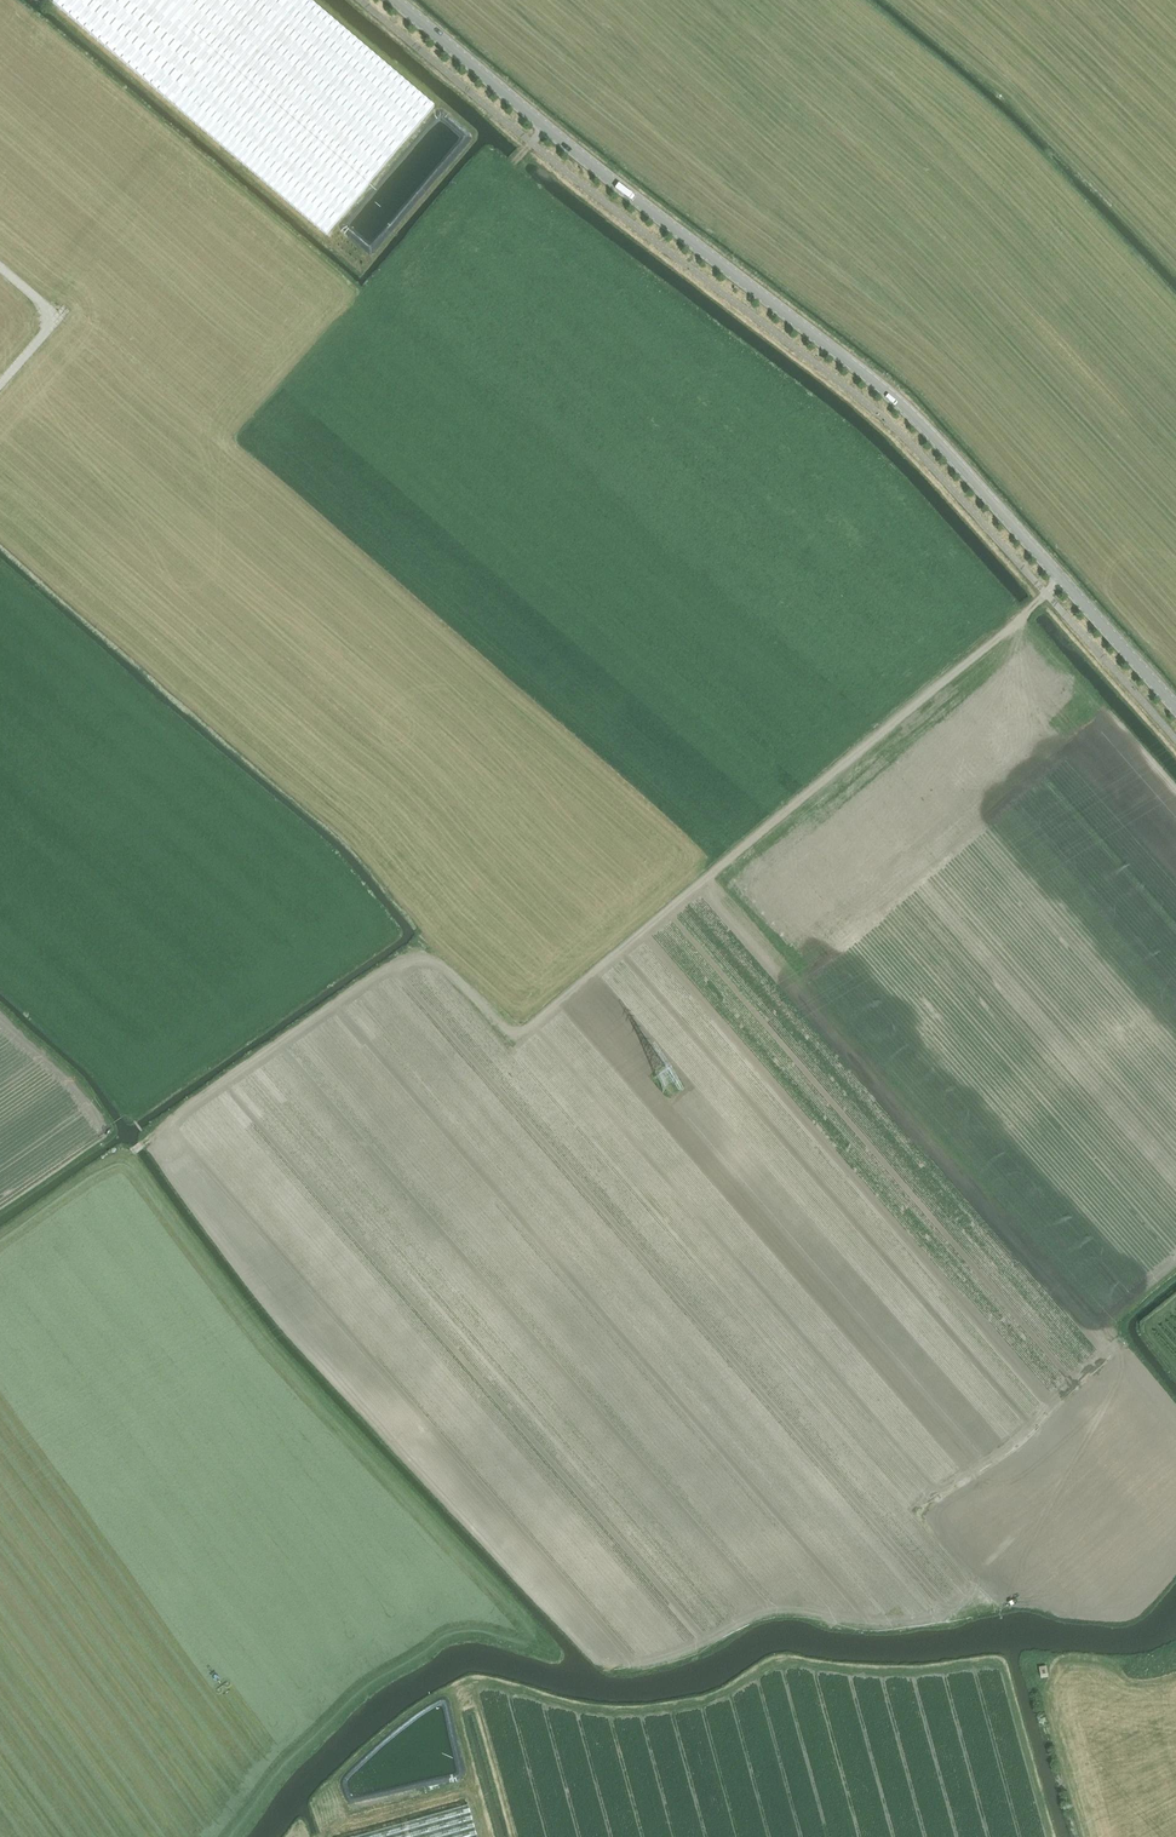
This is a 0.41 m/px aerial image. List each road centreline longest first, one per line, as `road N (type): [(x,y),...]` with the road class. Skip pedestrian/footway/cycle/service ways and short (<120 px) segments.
road 1 (tertiary): [(1175,711),(897,401),(393,0)]

